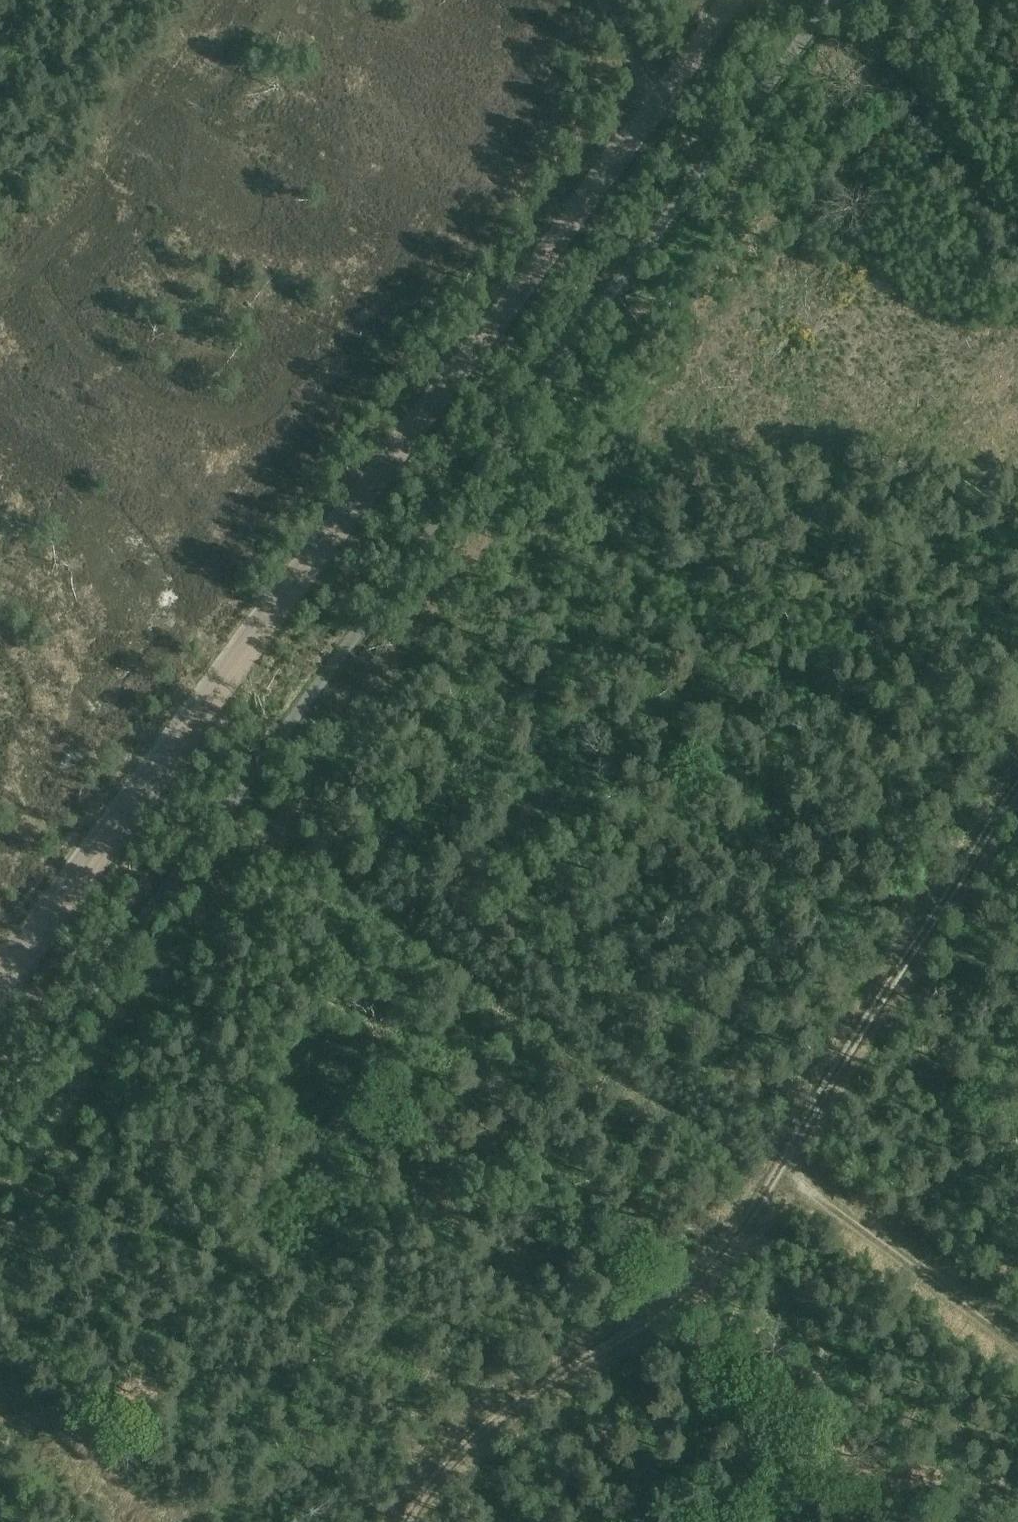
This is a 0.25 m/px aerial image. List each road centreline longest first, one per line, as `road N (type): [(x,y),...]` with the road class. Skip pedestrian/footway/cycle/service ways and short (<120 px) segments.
road 1 (track): [(0,979),(725,0)]

